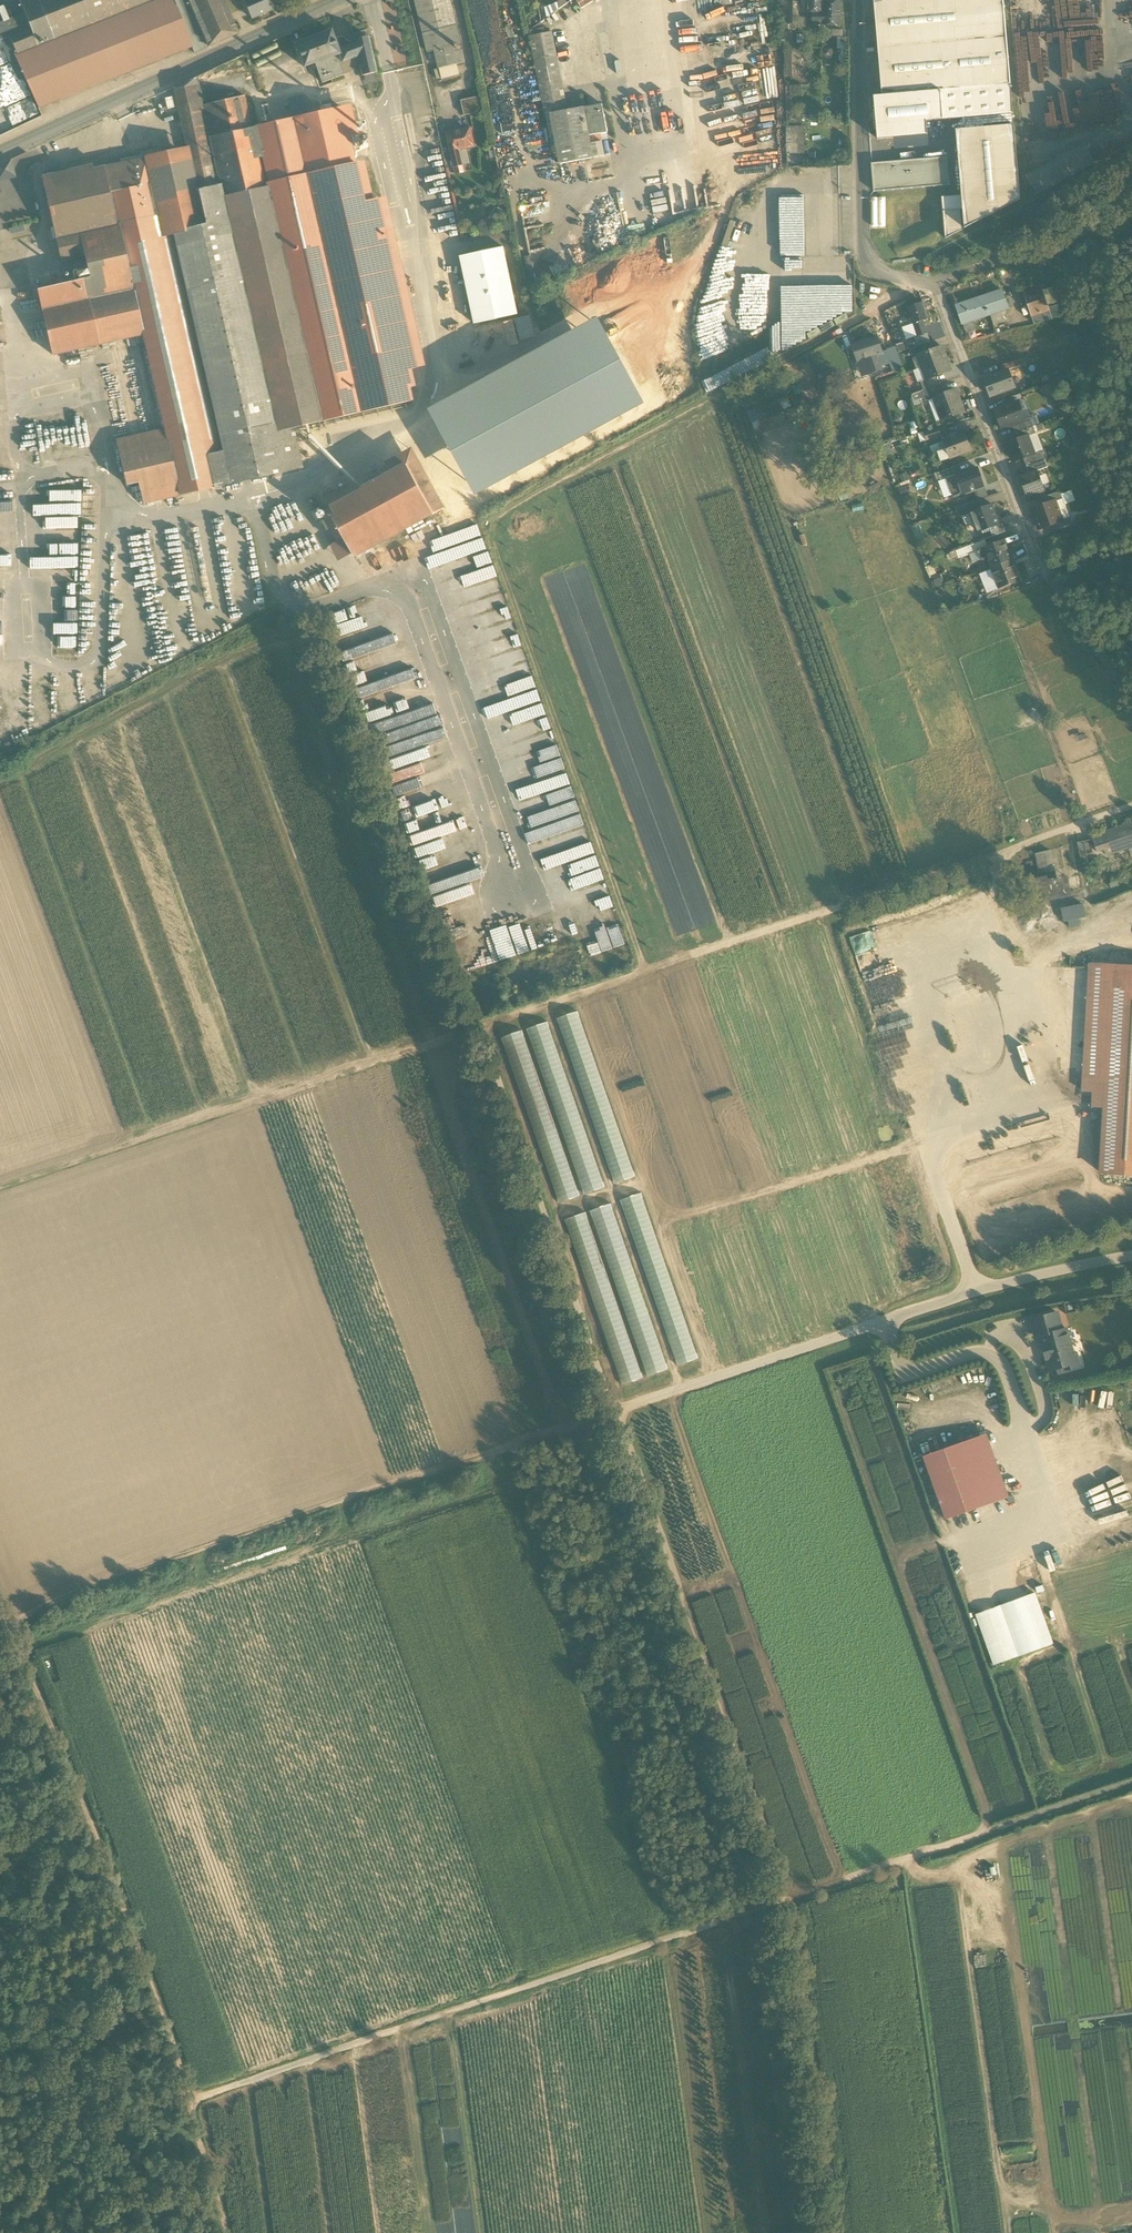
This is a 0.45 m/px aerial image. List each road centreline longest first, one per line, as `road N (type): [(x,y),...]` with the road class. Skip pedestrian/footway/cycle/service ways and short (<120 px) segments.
road 1 (track): [(644,971),(479,525),(931,282)]
road 2 (track): [(1038,1817),(187,2101)]
road 3 (track): [(481,1026),(1131,807)]
road 4 (track): [(617,1411),(7,1615)]
road 5 (unclassified): [(1131,1258),(1005,1284),(617,1411)]
road 6 (track): [(0,1601),(120,1904),(187,2101)]
road 7 (track): [(617,1411),(793,1900)]
road 8 (track): [(481,1026),(0,1190)]
road 9 (residential): [(931,282),(1047,578),(1131,695)]
road 10 (track): [(617,1411),(481,1026)]
road 11 (residential): [(0,154),(345,0)]
road 12 (residential): [(857,0),(865,271),(931,282)]
road 13 (track): [(839,2232),(793,1900)]
road 14 (track): [(0,778),(269,639)]
road 15 (track): [(187,2101),(220,2232)]
road 16 (residential): [(931,282),(1058,247)]

